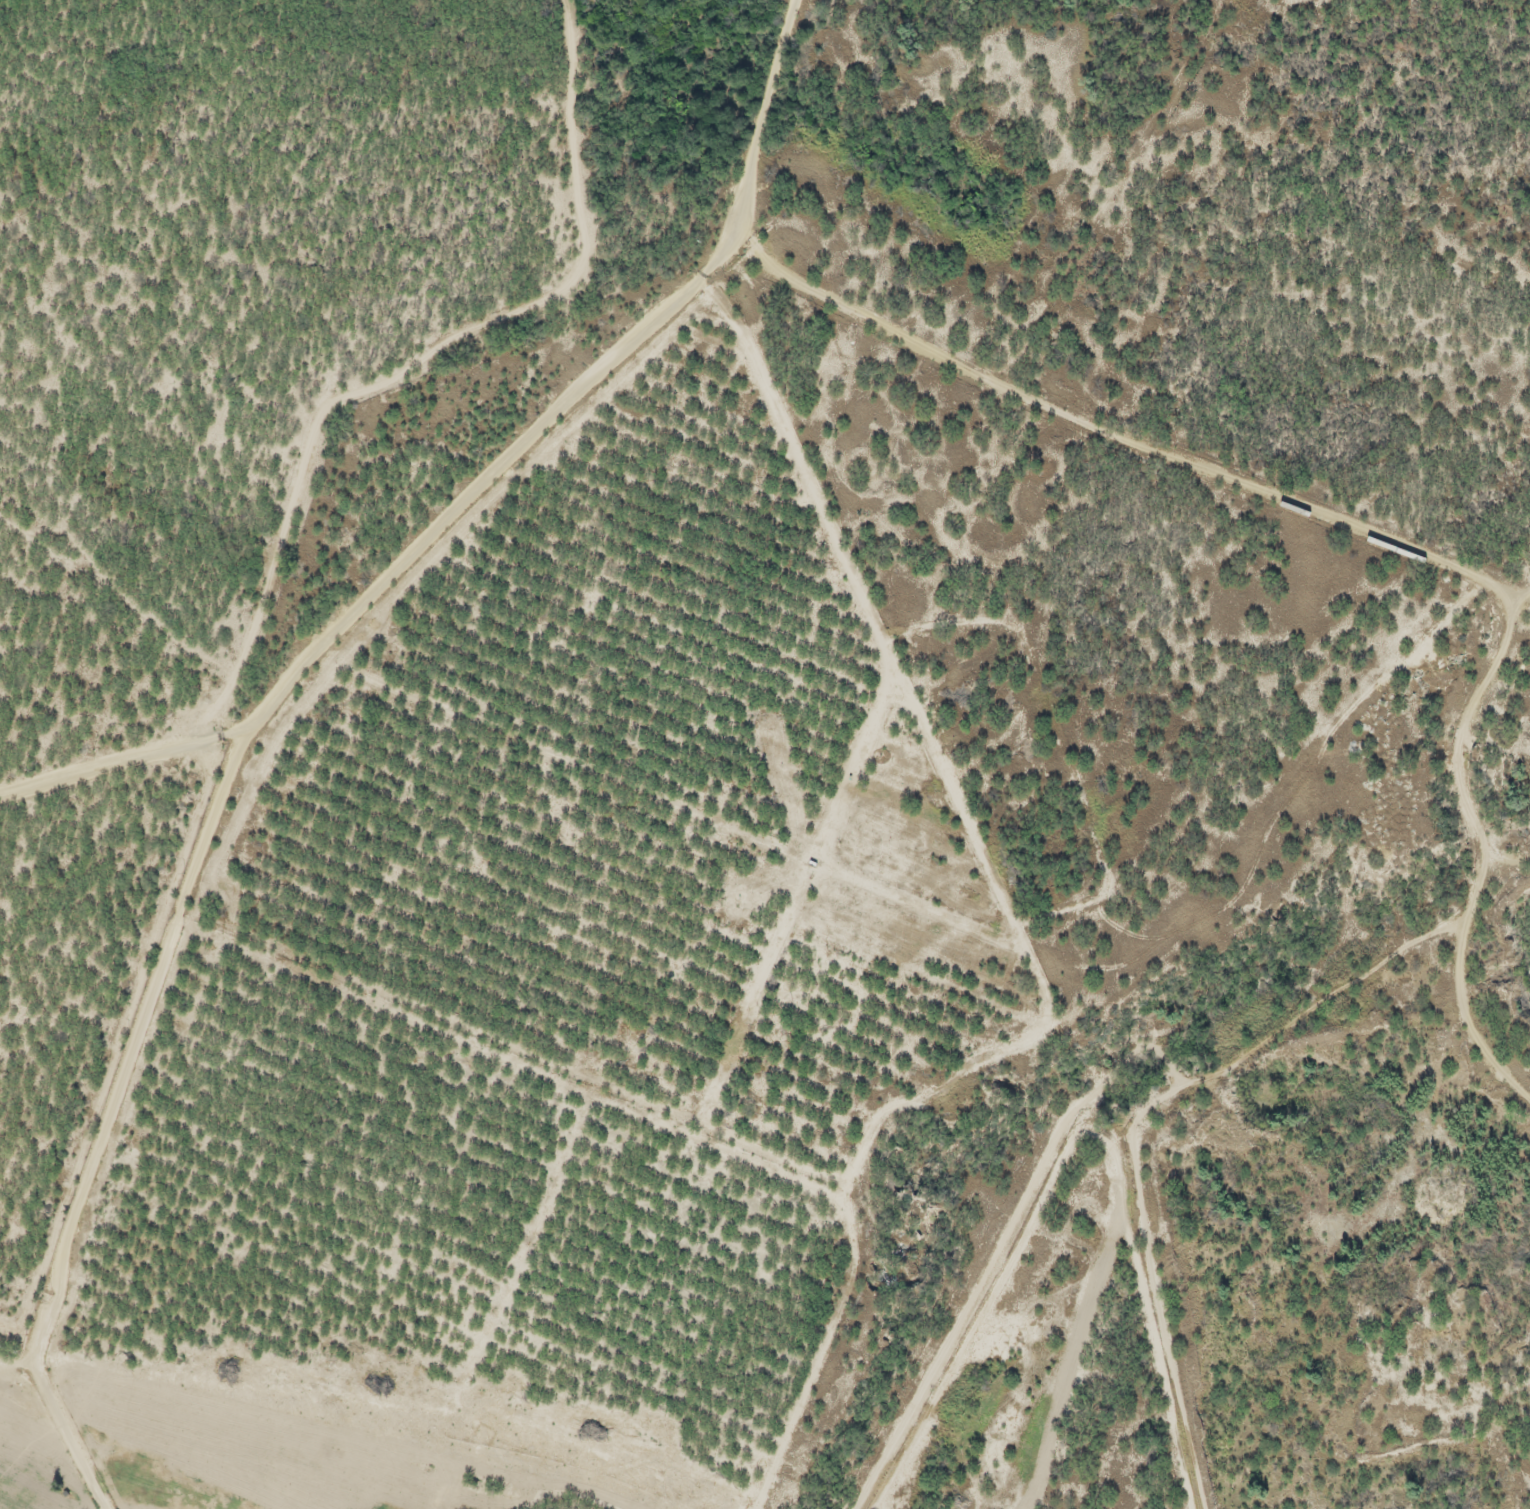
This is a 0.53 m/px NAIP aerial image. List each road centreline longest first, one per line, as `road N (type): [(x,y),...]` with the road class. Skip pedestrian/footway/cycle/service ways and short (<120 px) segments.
road 1 (residential): [(948,1290),(725,1138),(541,974),(447,972),(424,947),(424,866),(356,810),(273,705),(216,661),(54,497),(0,428)]

